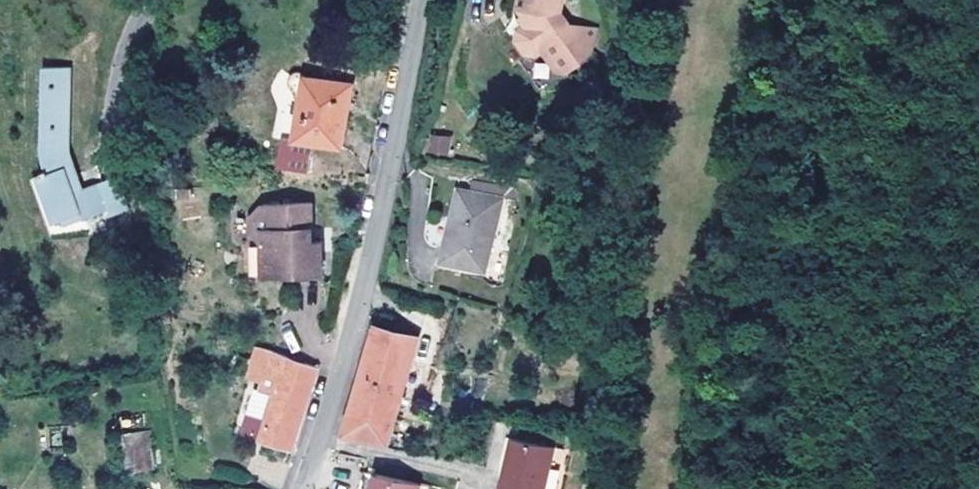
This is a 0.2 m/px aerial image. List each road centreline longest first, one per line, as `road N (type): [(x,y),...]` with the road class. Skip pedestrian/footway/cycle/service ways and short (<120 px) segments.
road 1 (residential): [(305,488),(352,345),(429,0)]

